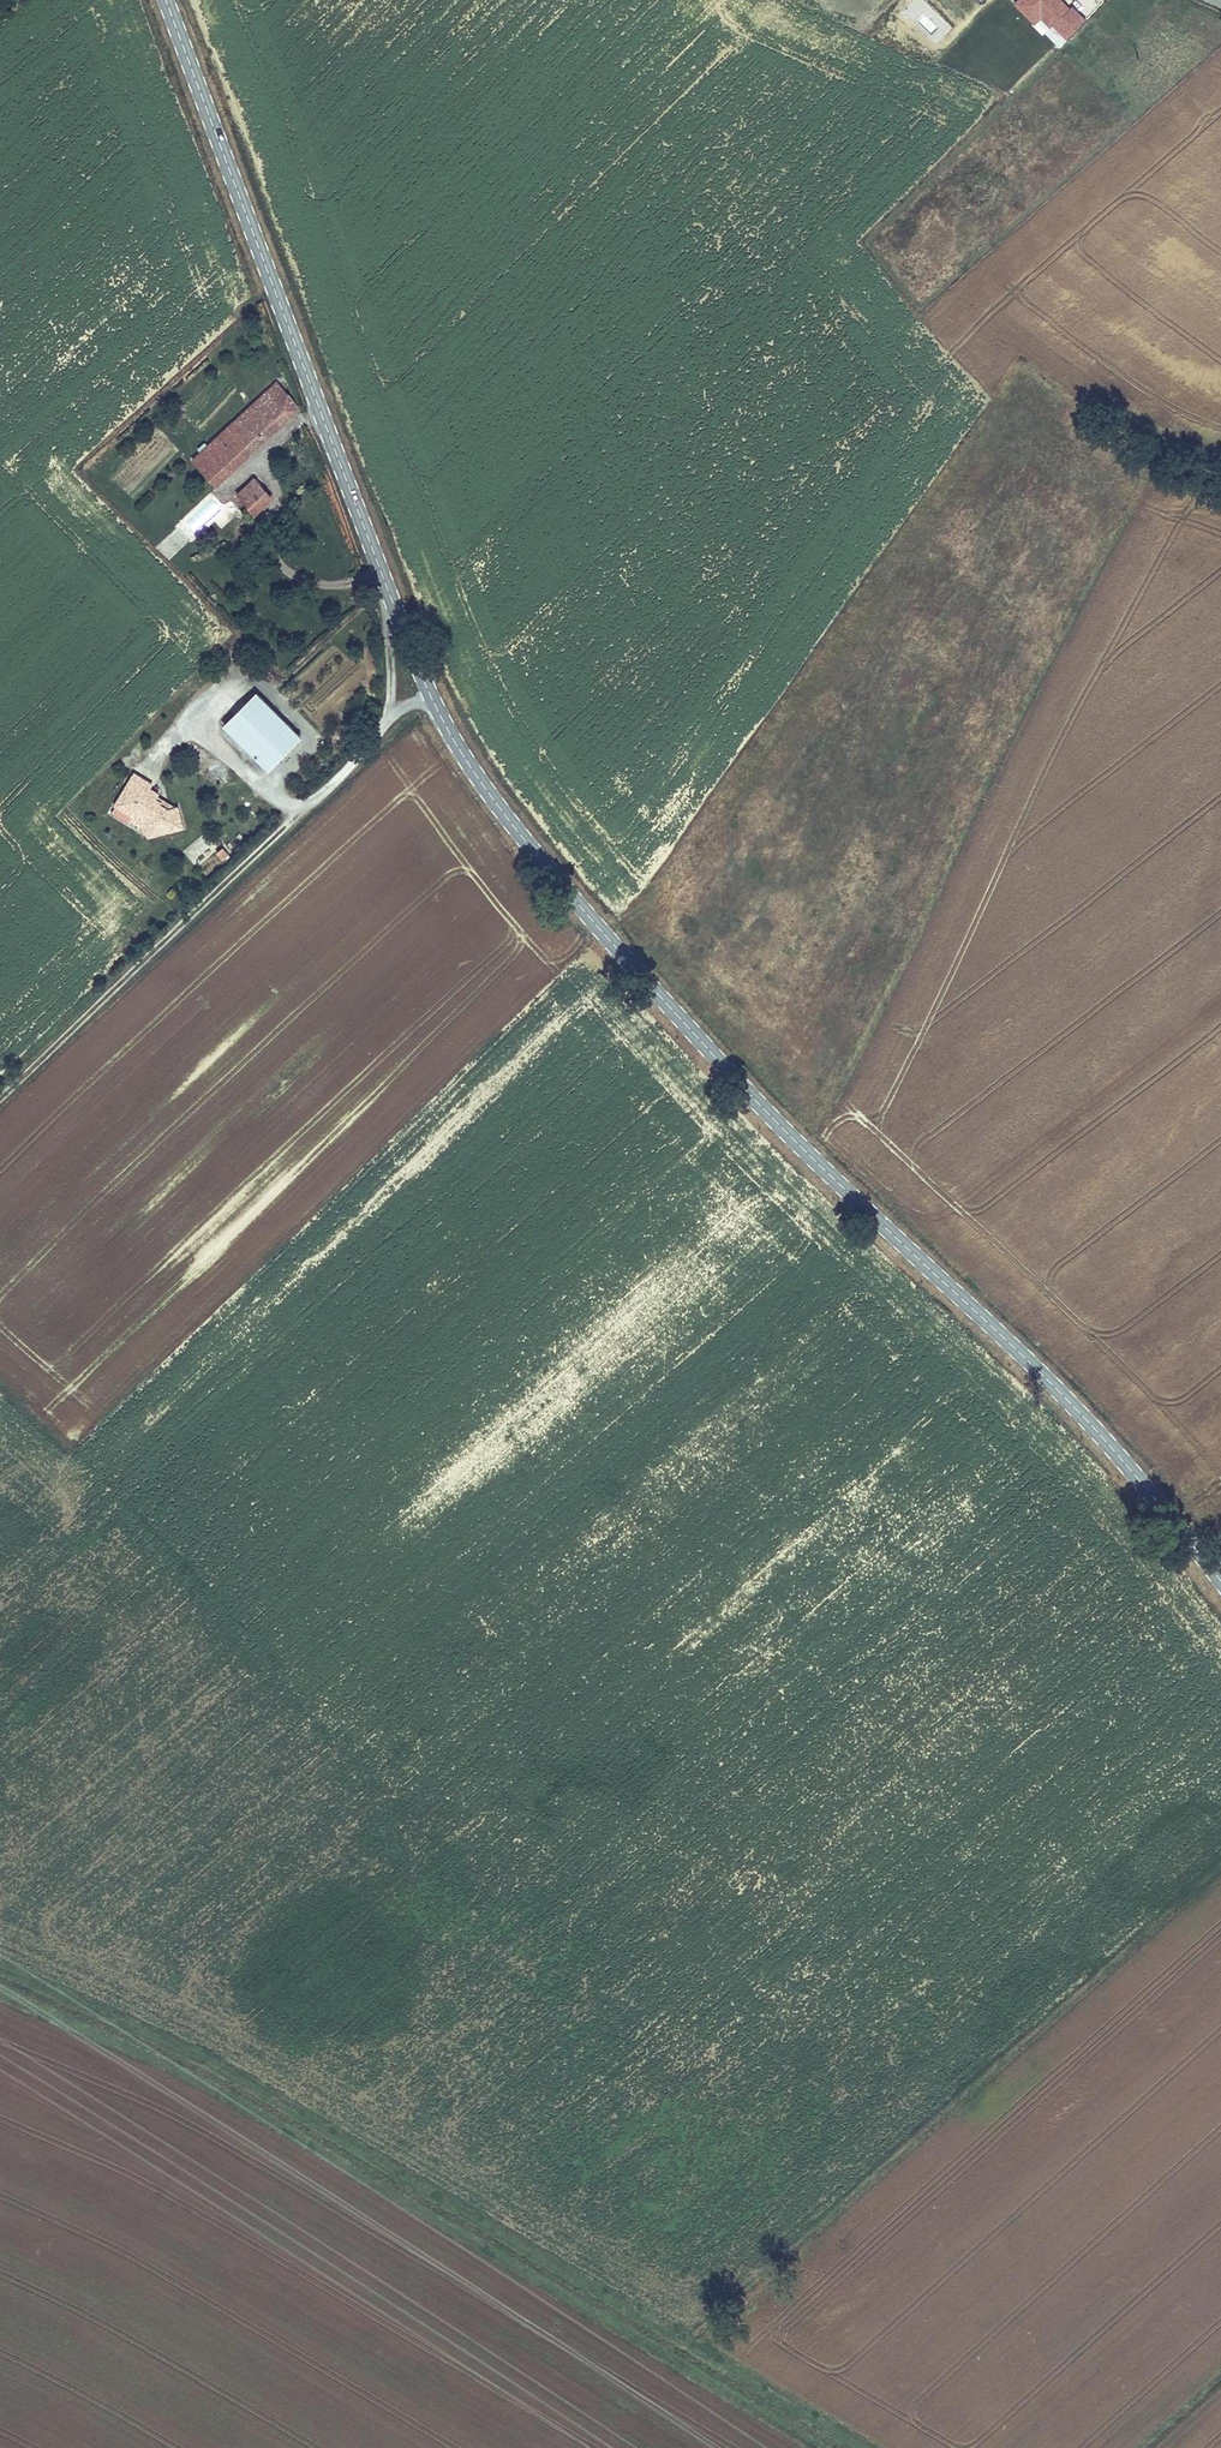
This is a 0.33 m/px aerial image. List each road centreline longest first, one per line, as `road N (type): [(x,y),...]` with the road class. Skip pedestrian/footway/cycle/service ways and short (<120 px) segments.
road 1 (secondary): [(166,0),(389,594),(459,748),(553,875),(739,1083),(1081,1414),(1220,1581)]
road 2 (track): [(389,594),(391,698),(373,740),(0,1098)]

